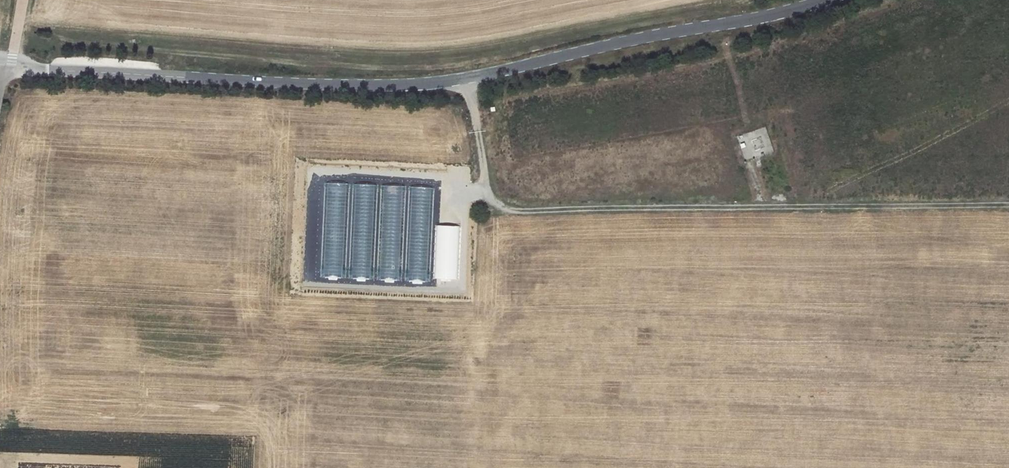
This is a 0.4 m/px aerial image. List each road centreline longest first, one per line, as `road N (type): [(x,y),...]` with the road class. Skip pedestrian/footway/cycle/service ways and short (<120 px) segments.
road 1 (unclassified): [(822,0),(426,83),(42,70),(0,58)]
road 2 (track): [(466,78),(487,193),(513,213),(1008,203)]

